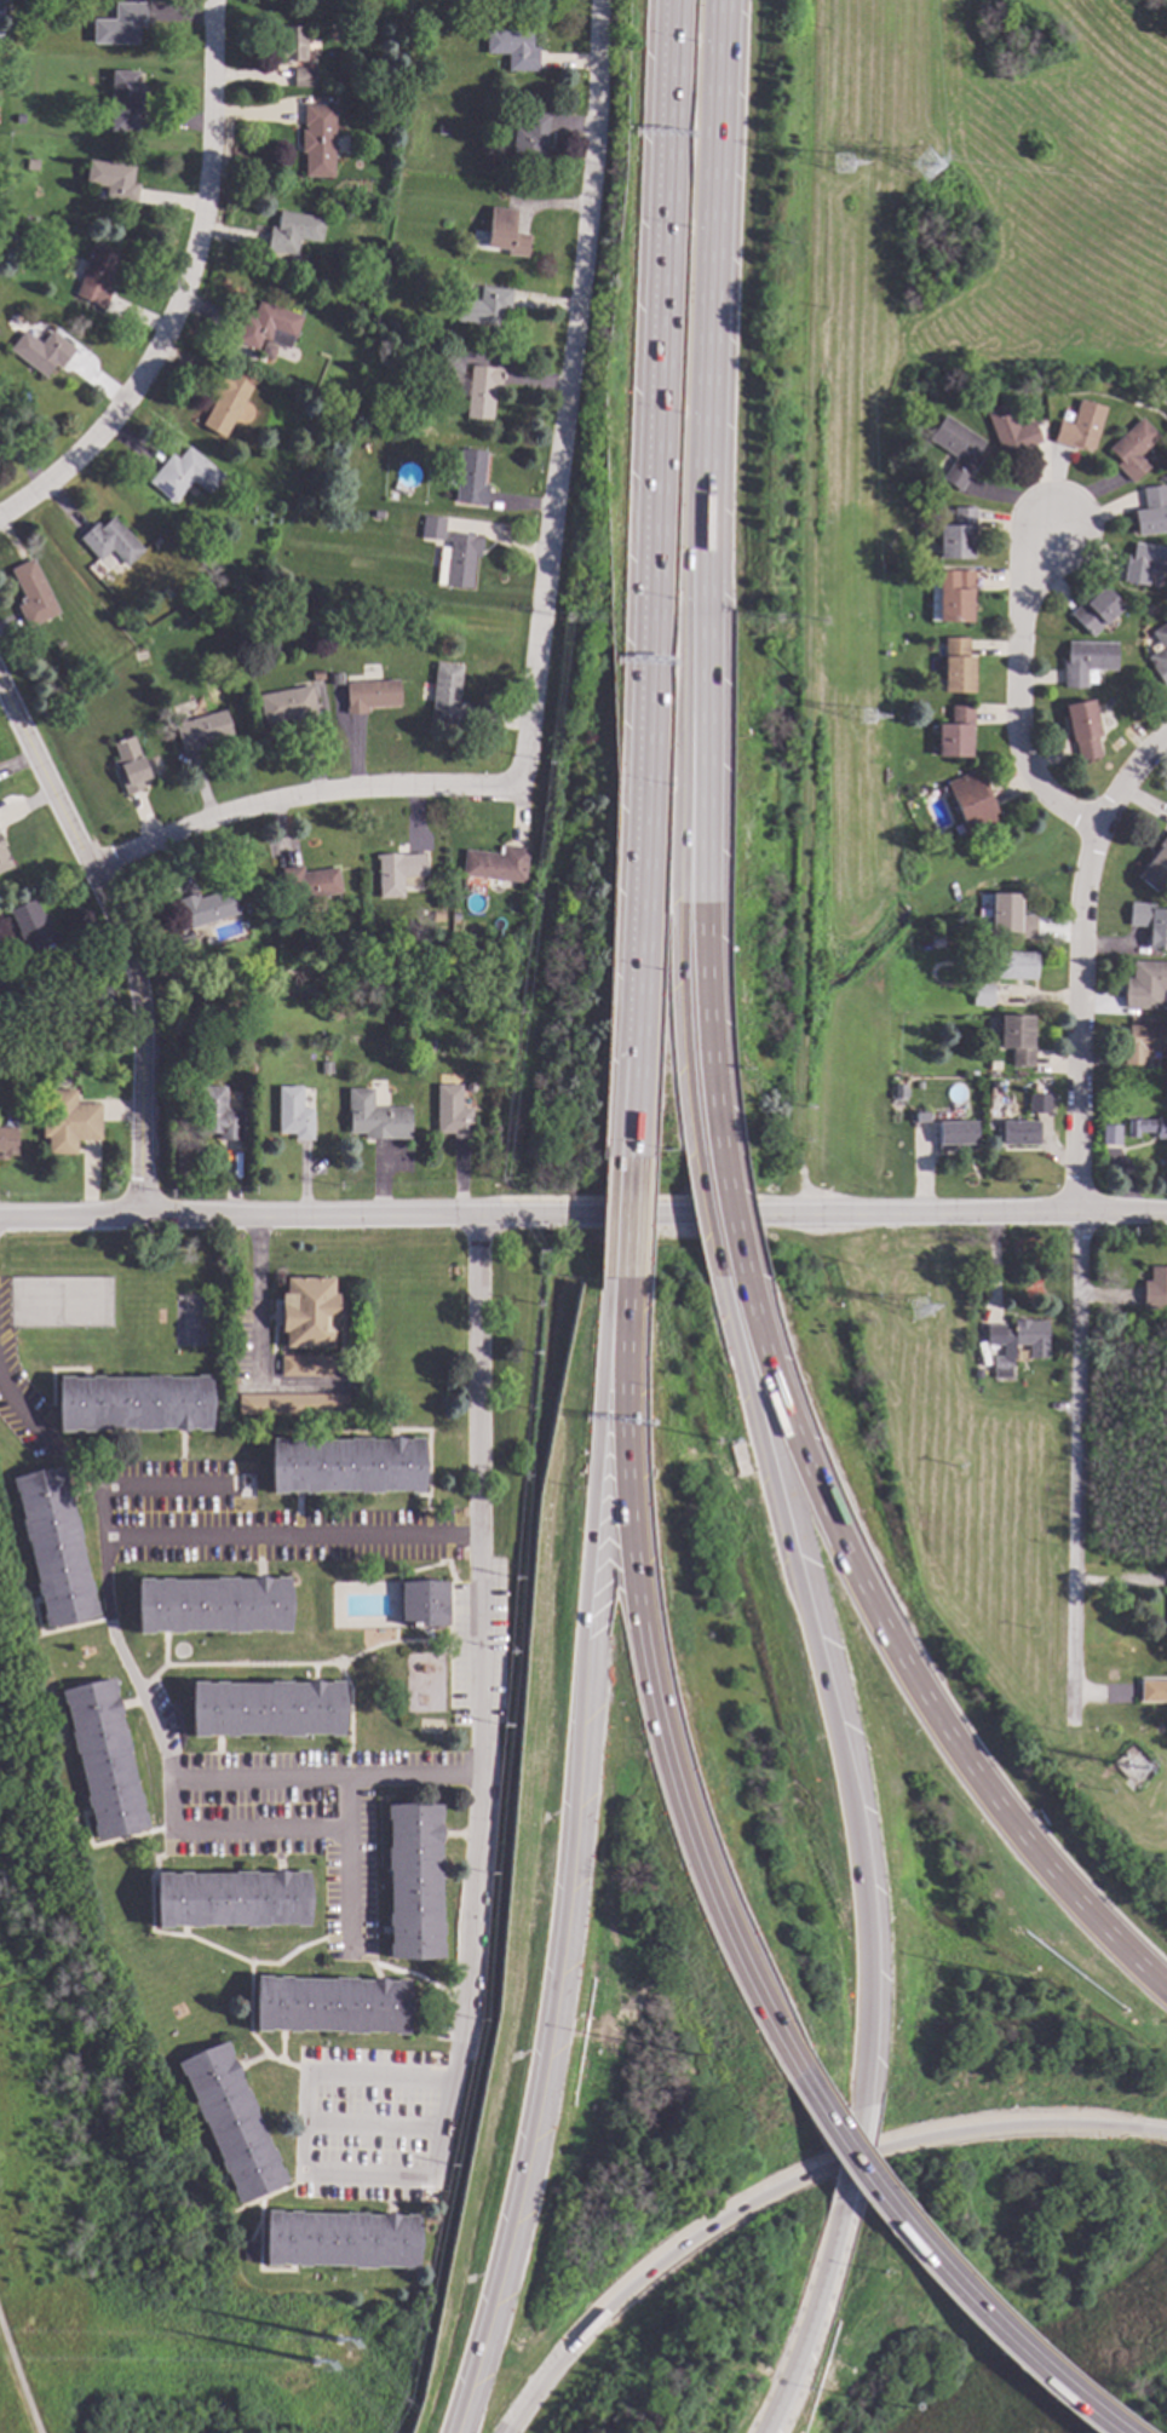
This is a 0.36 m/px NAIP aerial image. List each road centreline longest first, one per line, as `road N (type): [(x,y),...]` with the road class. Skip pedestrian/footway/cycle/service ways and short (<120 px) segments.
road 1 (tertiary): [(1166,1210),(0,1219)]
road 2 (motorway): [(708,1155),(695,966),(697,658),(722,0)]
road 3 (motorway): [(667,0),(627,1146)]
road 4 (motorway): [(620,1413),(528,2174),(460,2432)]
road 5 (residential): [(1077,1712),(1081,893),(1094,826)]
road 6 (motorway): [(1166,1990),(1034,1846),(904,1668),(789,1434),(740,1285)]
road 7 (motorway): [(870,2096),(873,1916),(864,1835),(740,1285)]
road 8 (residential): [(597,0),(568,421),(519,795)]
road 9 (motorway): [(679,1812),(752,1989),(846,2151),(962,2297),(1119,2432)]
road 10 (motorway): [(1129,2128),(1042,2122),(962,2128),(814,2169),(661,2259),(556,2362),(508,2432)]
road 11 (residential): [(215,0),(214,197),(174,315),(94,425),(0,506)]
road 12 (residential): [(519,795),(387,789),(242,806),(90,859)]
road 13 (motorway): [(620,1413),(631,1600),(679,1812)]
road 14 (residential): [(1094,826),(1065,811),(1031,770),(1019,721),(1029,600),(1051,529)]
road 15 (residential): [(0,677),(48,754),(116,937),(121,978)]
road 16 (motorway): [(772,2432),(820,2316),(849,2207)]
road 17 (residential): [(123,1002),(128,1218)]
road 18 (motorway): [(627,1146),(623,1285)]
road 19 (motorway): [(740,1285),(708,1155)]
road 20 (motorway): [(623,1285),(620,1413)]

